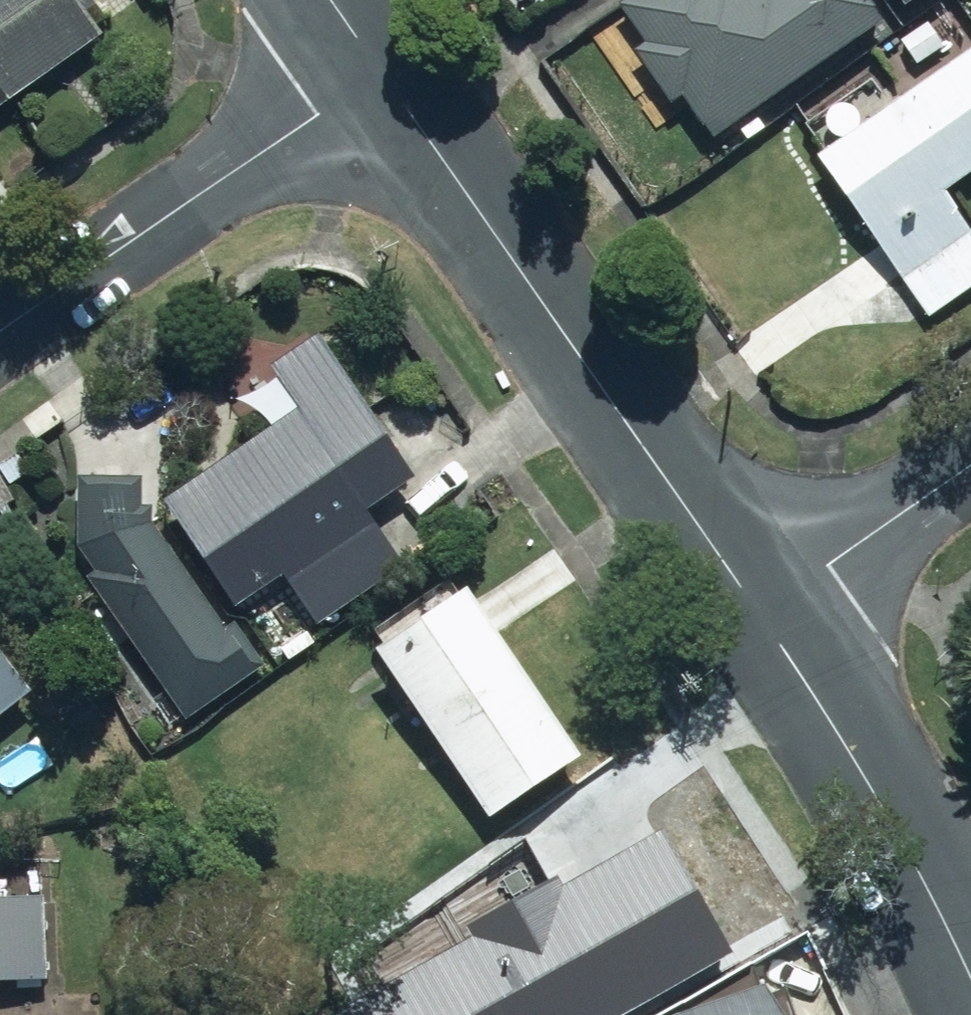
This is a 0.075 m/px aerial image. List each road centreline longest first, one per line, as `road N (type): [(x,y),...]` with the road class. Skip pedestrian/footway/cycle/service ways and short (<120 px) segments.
road 1 (tertiary): [(760,615),(381,70)]
road 2 (residential): [(0,324),(381,70)]
road 3 (tertiary): [(970,989),(865,778),(760,615)]
road 4 (residential): [(760,615),(970,465)]

